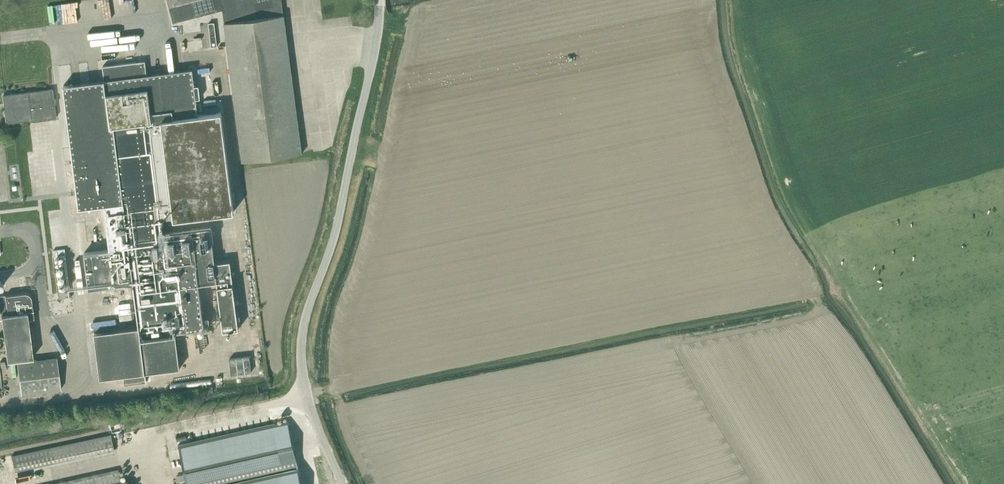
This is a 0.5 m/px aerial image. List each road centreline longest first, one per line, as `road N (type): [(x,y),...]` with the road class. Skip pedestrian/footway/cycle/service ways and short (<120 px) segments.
road 1 (unclassified): [(342,483),(307,397),(301,344),(336,230),(379,0)]

